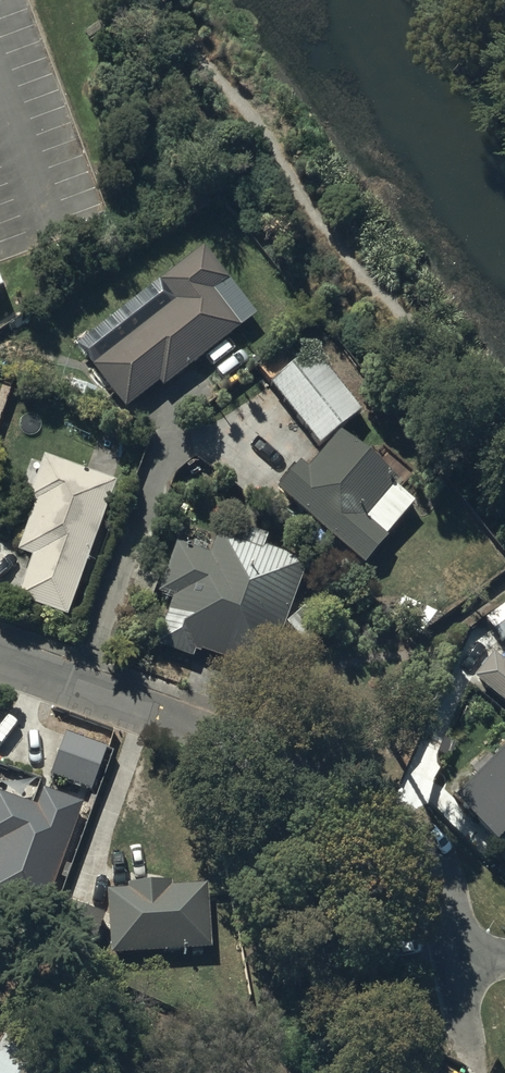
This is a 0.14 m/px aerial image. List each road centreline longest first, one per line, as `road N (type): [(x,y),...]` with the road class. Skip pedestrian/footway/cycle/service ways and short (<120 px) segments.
road 1 (residential): [(0,658),(390,813),(426,845),(437,868),(454,952)]

